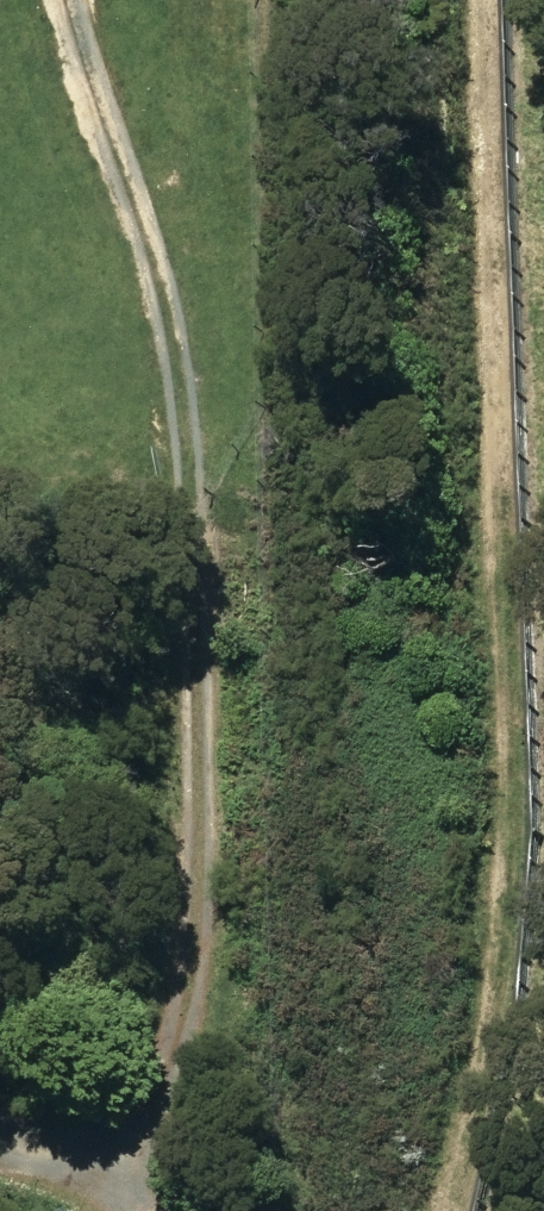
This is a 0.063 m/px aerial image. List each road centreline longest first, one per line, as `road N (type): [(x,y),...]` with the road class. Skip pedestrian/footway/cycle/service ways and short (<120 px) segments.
road 1 (track): [(66,0),(75,44),(144,227),(186,440),(191,883),(180,1031),(139,1146),(98,1169),(0,1142)]
road 2 (track): [(478,0),(495,663),(492,897),(473,1086),(447,1210)]

